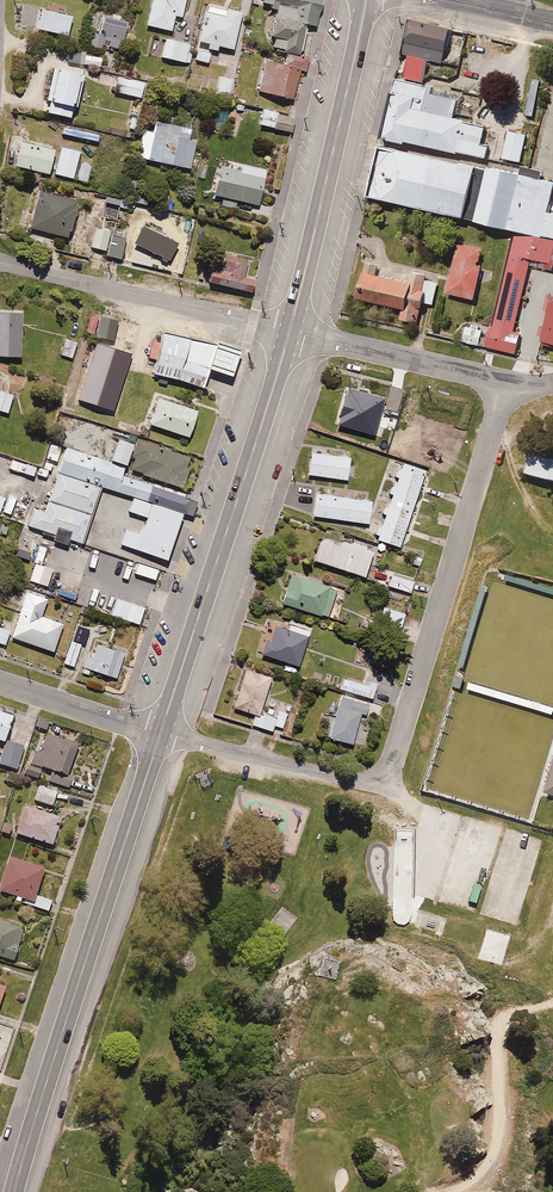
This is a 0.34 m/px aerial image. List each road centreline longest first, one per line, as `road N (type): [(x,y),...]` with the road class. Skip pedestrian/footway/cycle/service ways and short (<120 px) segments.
road 1 (primary): [(159,734),(13,1191)]
road 2 (primary): [(290,332),(159,734)]
road 3 (residential): [(382,781),(507,385)]
road 4 (primary): [(367,0),(290,332)]
road 5 (residential): [(0,263),(290,332)]
road 6 (residential): [(382,781),(355,782),(159,734)]
road 7 (residential): [(290,332),(507,385)]
road 8 (residential): [(159,734),(0,683)]

